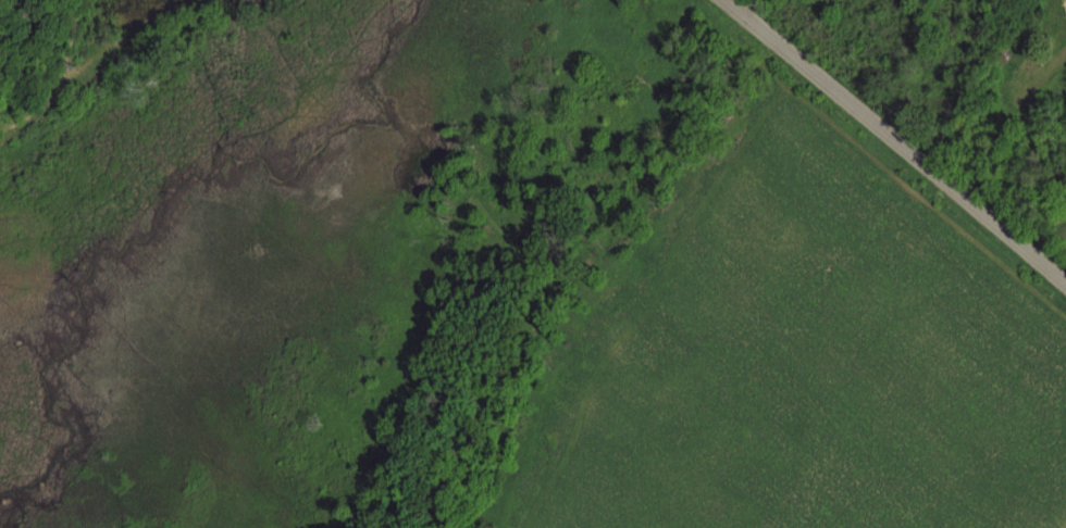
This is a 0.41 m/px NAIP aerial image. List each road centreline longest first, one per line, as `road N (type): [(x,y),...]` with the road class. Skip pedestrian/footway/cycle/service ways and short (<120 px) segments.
road 1 (residential): [(1065,283),(723,0)]

